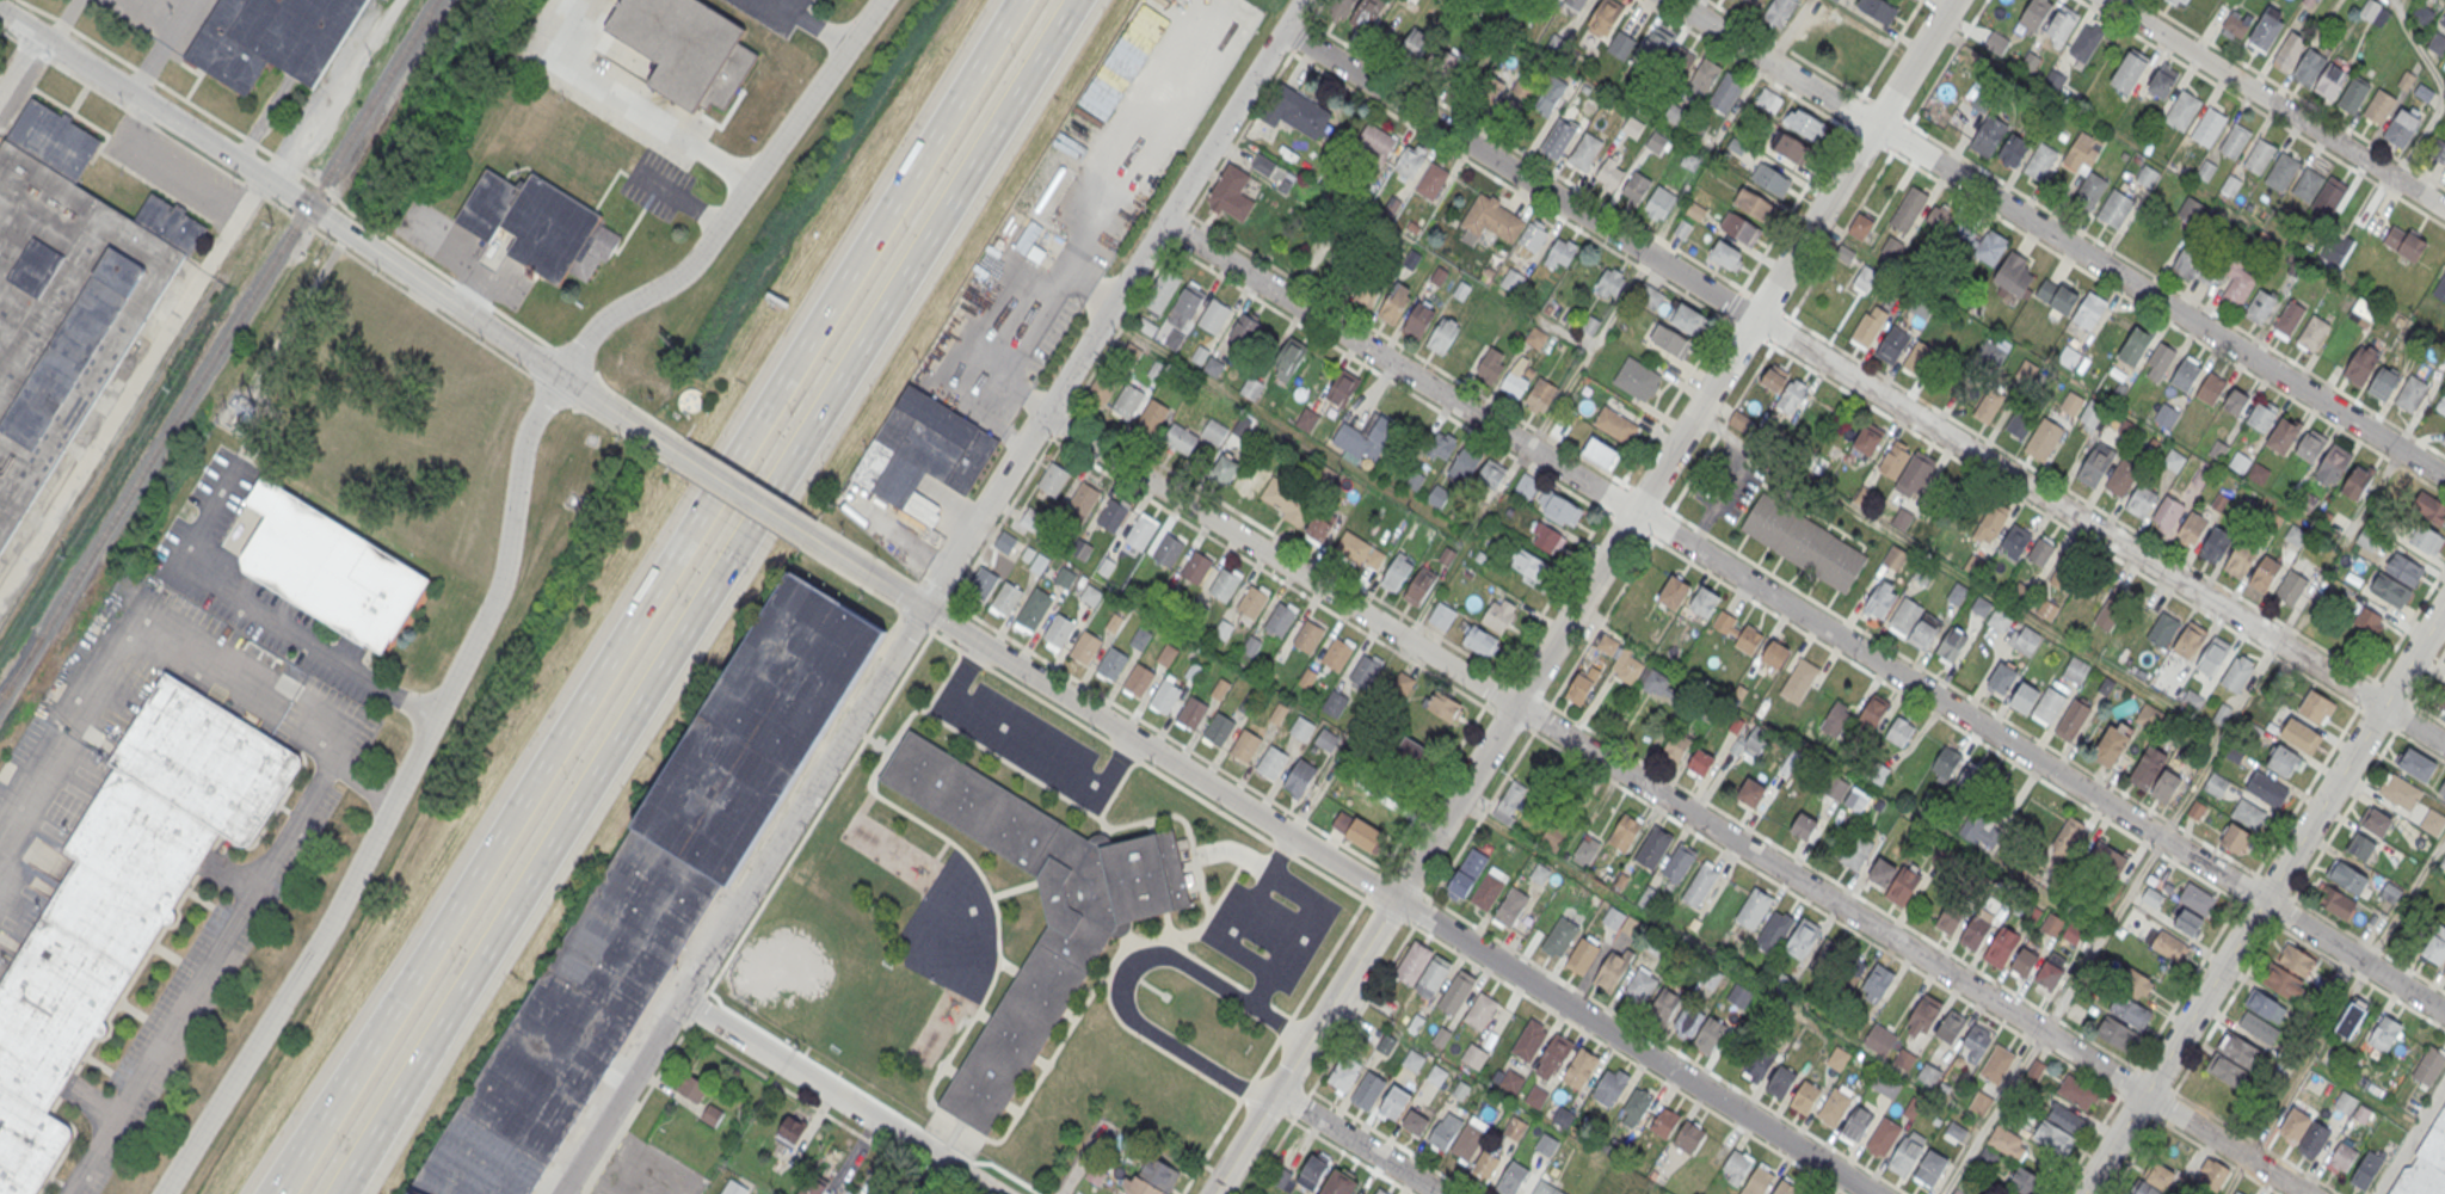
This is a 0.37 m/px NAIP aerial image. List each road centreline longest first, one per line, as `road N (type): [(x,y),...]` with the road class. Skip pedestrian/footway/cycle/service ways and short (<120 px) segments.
road 1 (residential): [(2444,1014),(1163,223)]
road 2 (residential): [(2304,1193),(1047,411)]
road 3 (residential): [(168,1193),(278,1017),(499,593),(519,462),(536,413),(604,320),(695,260),(881,0)]
road 4 (residential): [(1302,0),(561,1193)]
road 5 (residential): [(1951,0),(1213,1193)]
road 6 (residential): [(2444,746),(1283,30)]
road 7 (tertiary): [(1871,1193),(811,537)]
road 8 (residential): [(2444,480),(1667,0)]
road 9 (tertiary): [(660,442),(0,7)]
road 10 (motorway): [(702,507),(303,1150)]
road 11 (residential): [(2444,606),(2083,1193)]
road 12 (motorway): [(792,461),(1077,0)]
road 13 (motorway): [(1014,0),(755,425)]
road 14 (motorway): [(341,1193),(554,853)]
road 15 (residential): [(2444,208),(2105,0)]
road 16 (residential): [(995,1193),(680,1001)]
road 17 (motorway): [(554,853),(739,553)]
road 18 (residential): [(1438,1193),(1275,1094)]
road 19 (tertiary): [(811,537),(660,442)]

